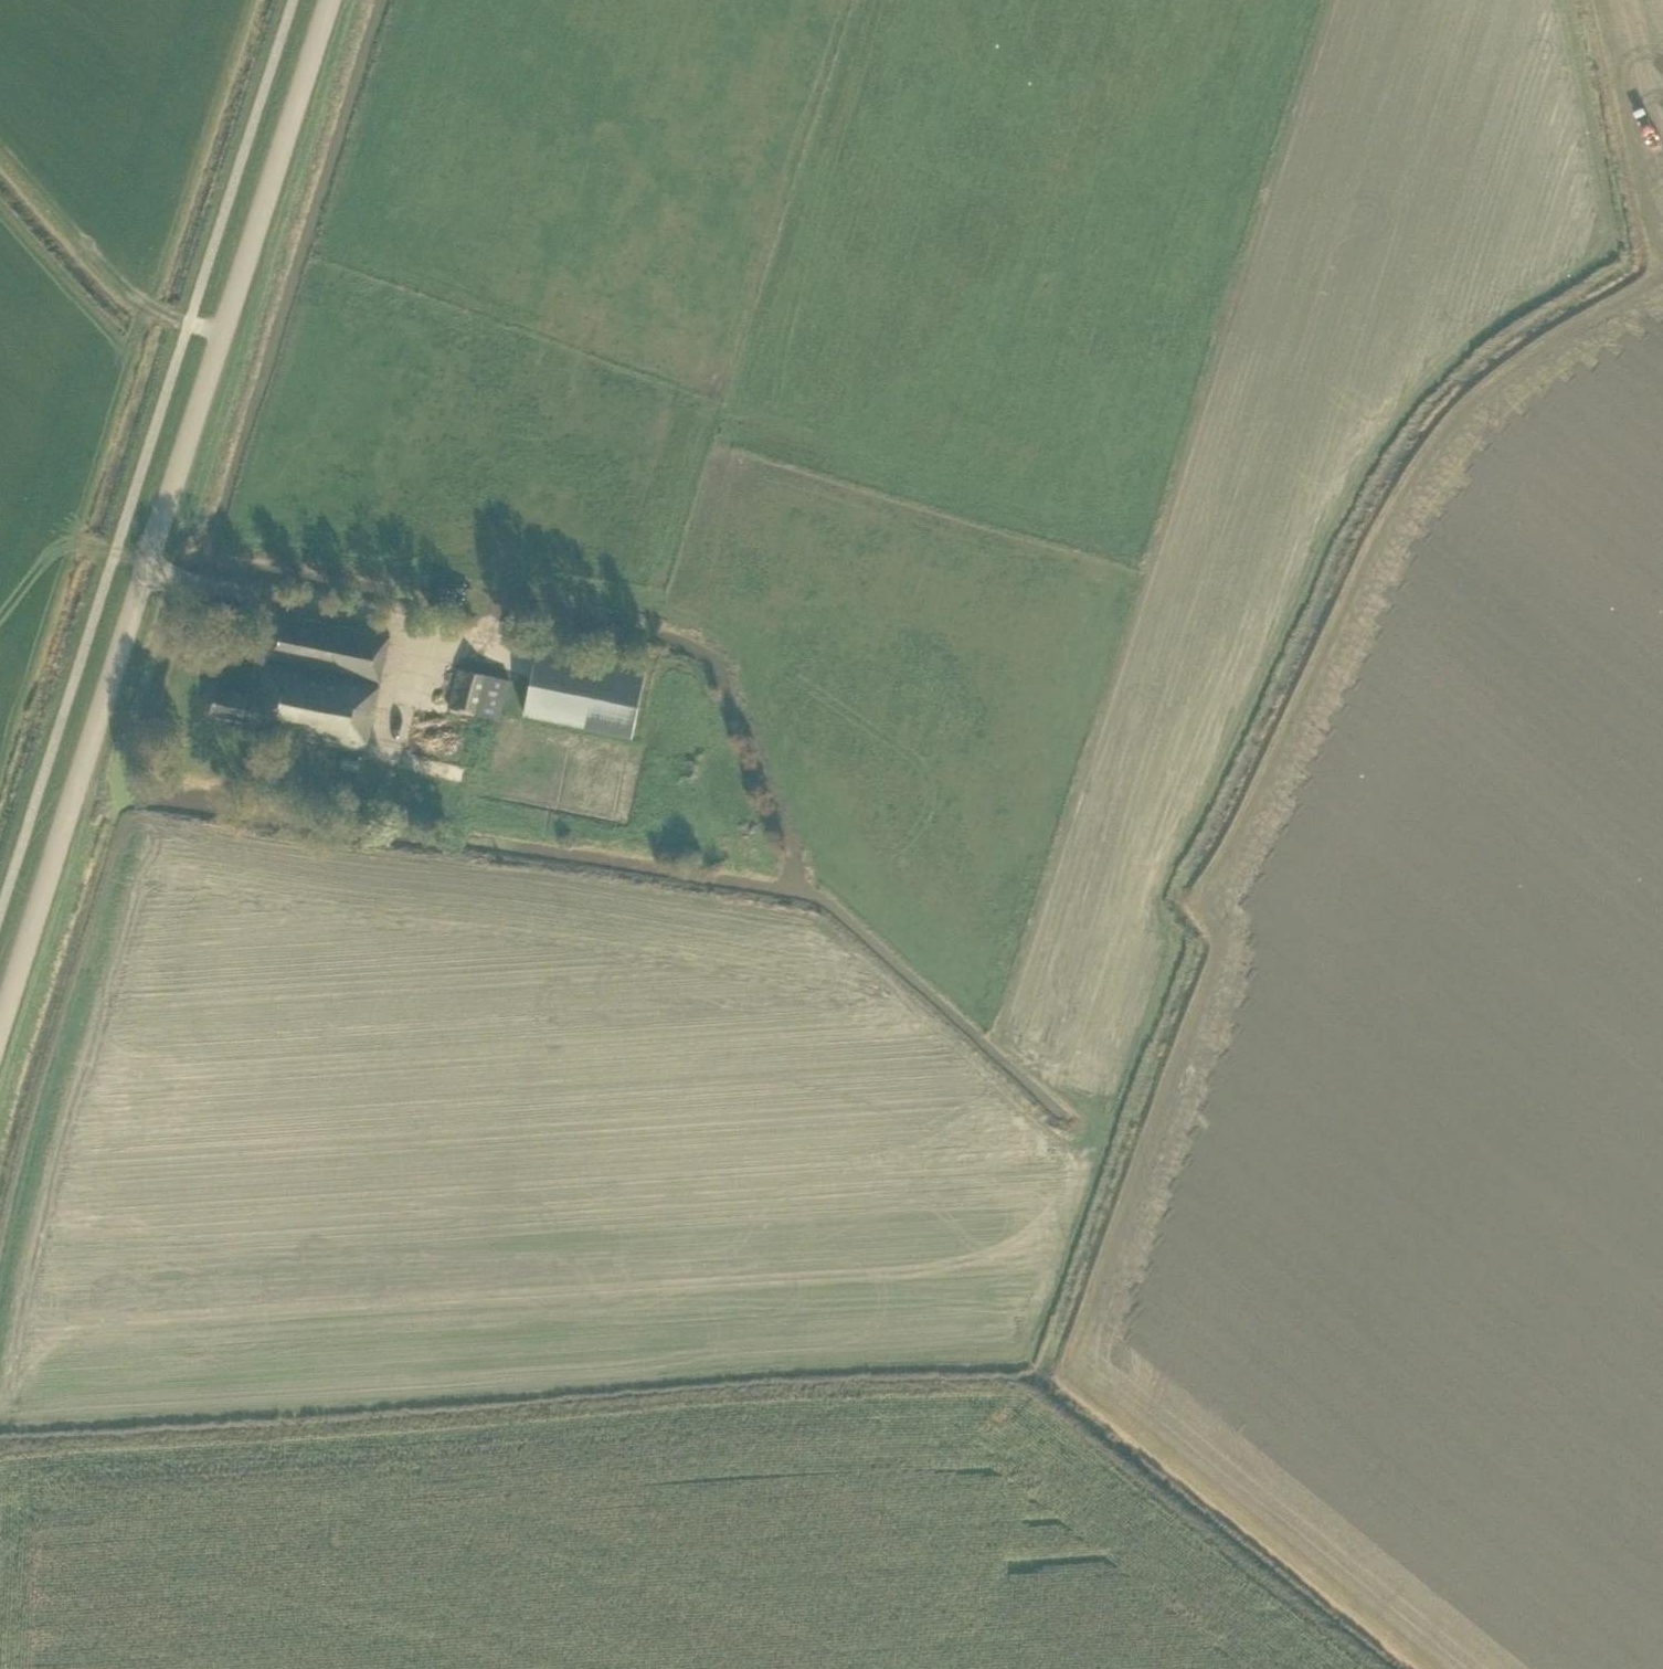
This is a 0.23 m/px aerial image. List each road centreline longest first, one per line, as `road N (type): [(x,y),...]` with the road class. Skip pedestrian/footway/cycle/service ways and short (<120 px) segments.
road 1 (tertiary): [(0,1031),(331,0)]

